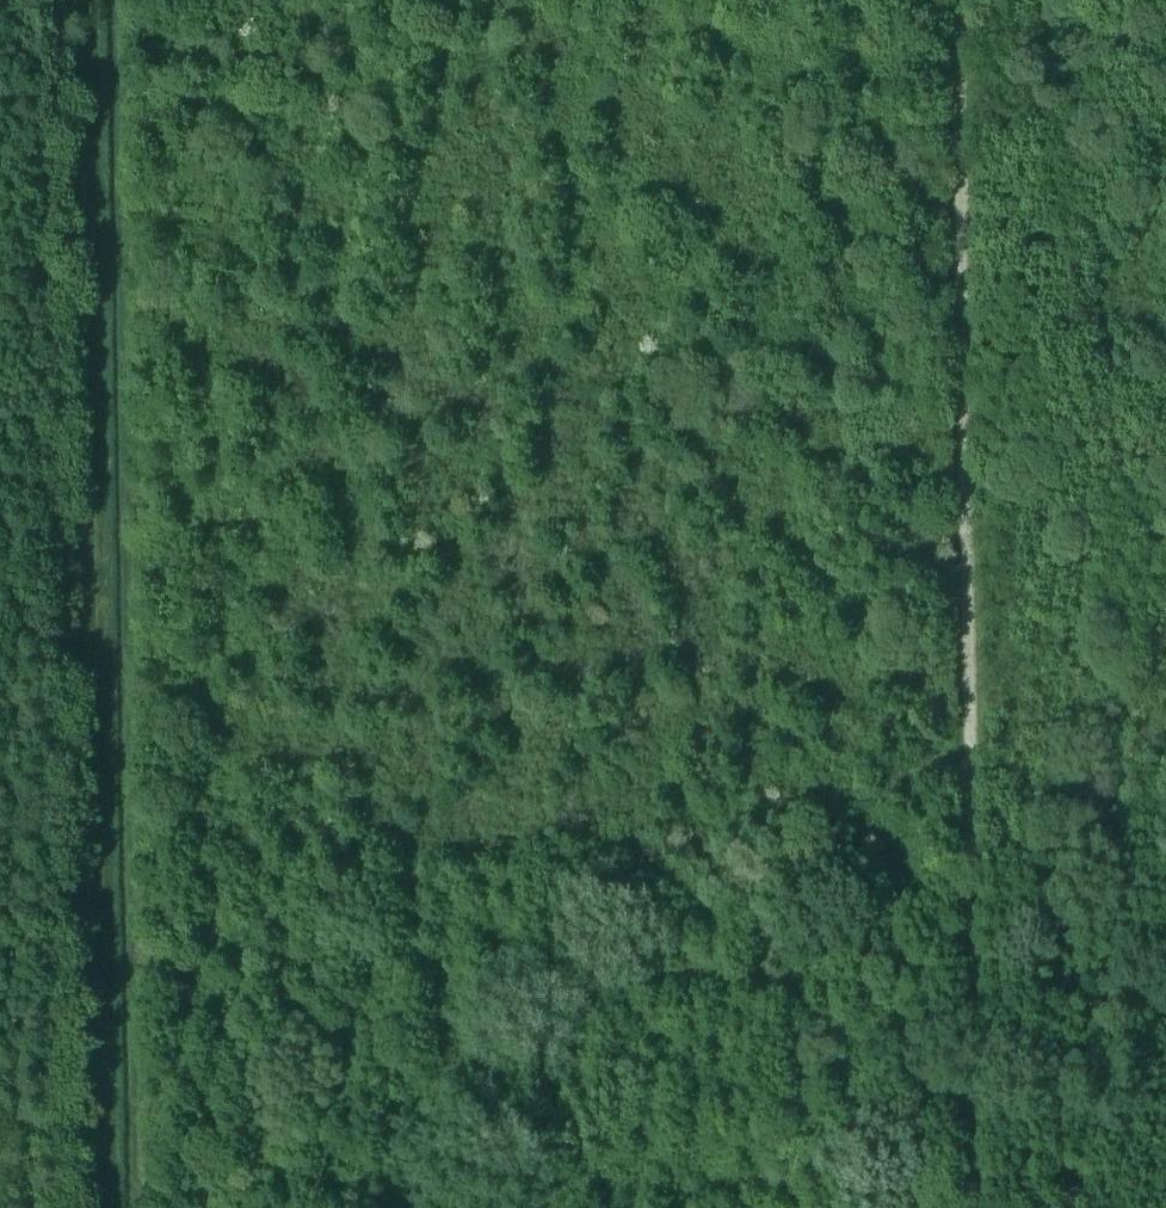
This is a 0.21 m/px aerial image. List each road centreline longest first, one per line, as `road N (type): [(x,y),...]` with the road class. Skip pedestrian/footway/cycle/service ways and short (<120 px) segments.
road 1 (track): [(950,0),(966,1207)]

